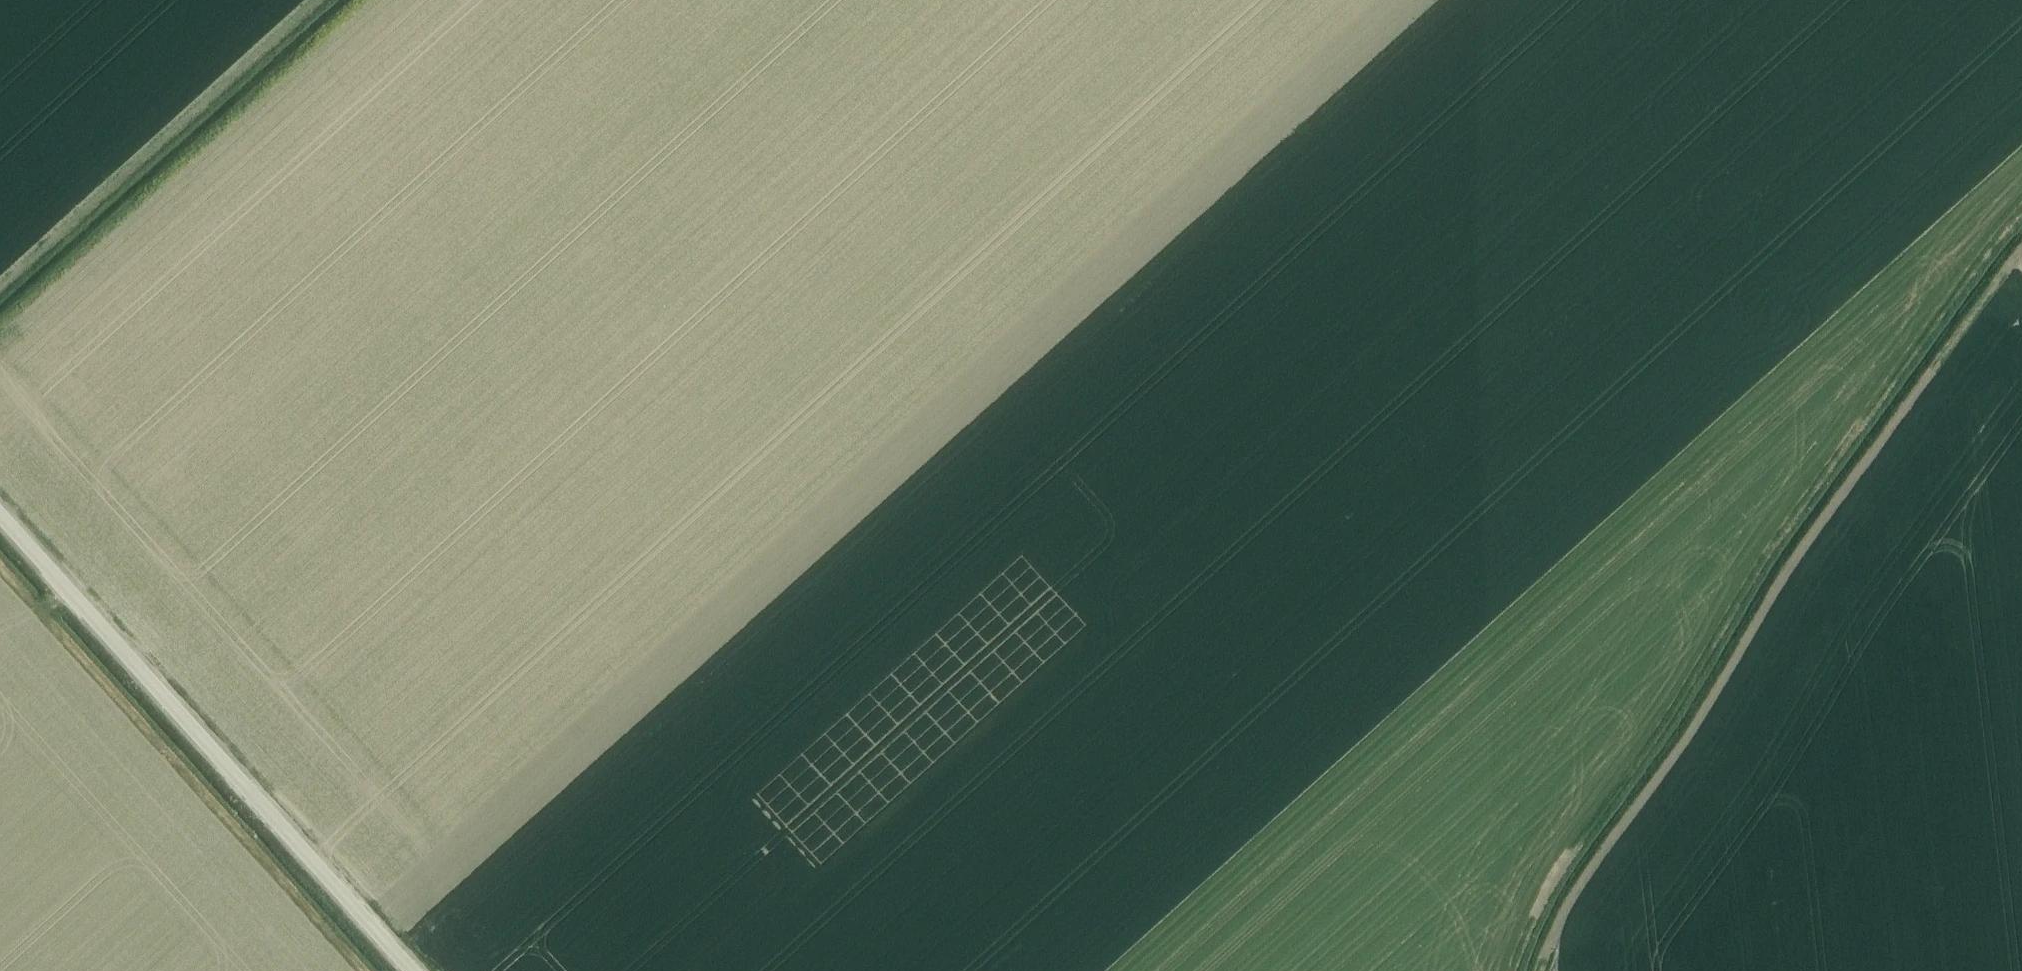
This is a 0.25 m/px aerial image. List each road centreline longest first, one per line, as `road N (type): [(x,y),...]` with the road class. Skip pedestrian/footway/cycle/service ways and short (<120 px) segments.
road 1 (tertiary): [(412,970),(0,515)]

